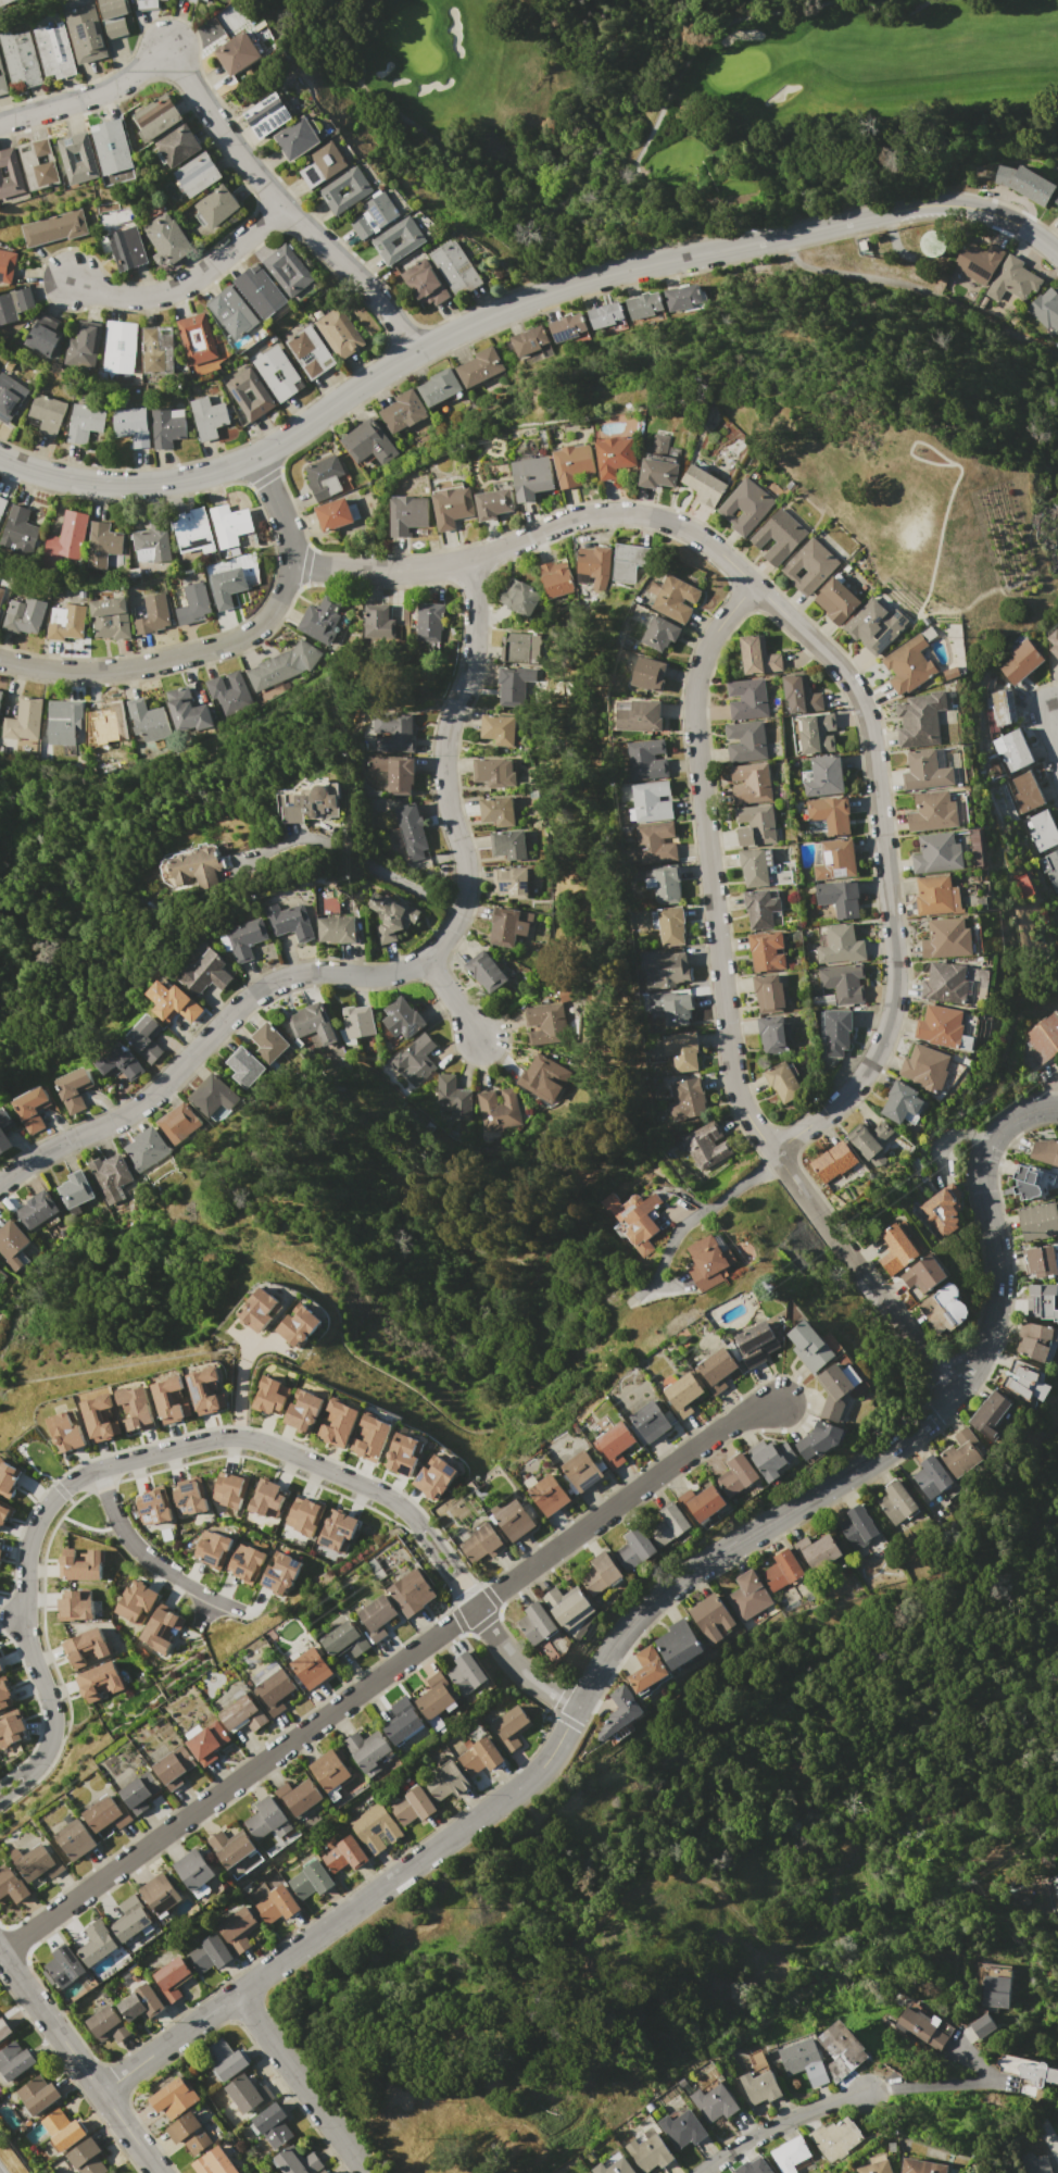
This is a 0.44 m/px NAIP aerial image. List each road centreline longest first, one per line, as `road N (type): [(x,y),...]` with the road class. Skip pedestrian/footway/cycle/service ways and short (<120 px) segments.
road 1 (residential): [(1057,1107),(1010,1120),(984,1163),(996,1294),(983,1349),(949,1397),(867,1462),(667,1586),(625,1627),(536,1773),(98,2094)]
road 2 (tertiary): [(1057,255),(1015,221),(987,211),(894,209),(527,300),(414,351),(294,433),(218,472),(99,485),(0,458)]
road 3 (residential): [(780,1404),(727,1425),(0,1952)]
road 4 (residential): [(467,559),(470,660),(444,777),(465,897),(444,946),(406,970),(311,963),(260,981),(146,1099),(46,1146),(0,1181)]
road 5 (residential): [(949,1397),(756,1129),(734,1081),(692,715),(707,638),(753,582)]
road 6 (residential): [(417,1522),(394,1500),(237,1438),(99,1468),(68,1485),(47,1503),(26,1573),(23,1615),(53,1714),(51,1739),(25,1774)]
road 7 (residential): [(776,1157),(832,1112),(864,1073),(885,1026),(894,981),(866,711),(844,669),(753,582)]
road 8 (residential): [(0,124),(98,95),(167,47),(256,177),(377,298),(414,351)]
road 9 (residential): [(753,582),(689,529),(608,510),(437,566),(289,565)]
road 10 (residential): [(289,565),(268,615),(225,644),(111,670),(0,659)]
road 11 (residential): [(156,2172),(0,1959)]
road 12 (residential): [(282,207),(165,295),(117,298),(68,283)]
road 13 (residential): [(236,1993),(364,2172)]
road 14 (residential): [(99,1468),(124,1533),(147,1560),(239,1610)]
road 15 (residential): [(695,2172),(795,2114),(866,2094)]
road 16 (residential): [(578,1707),(526,1674),(474,1608)]

